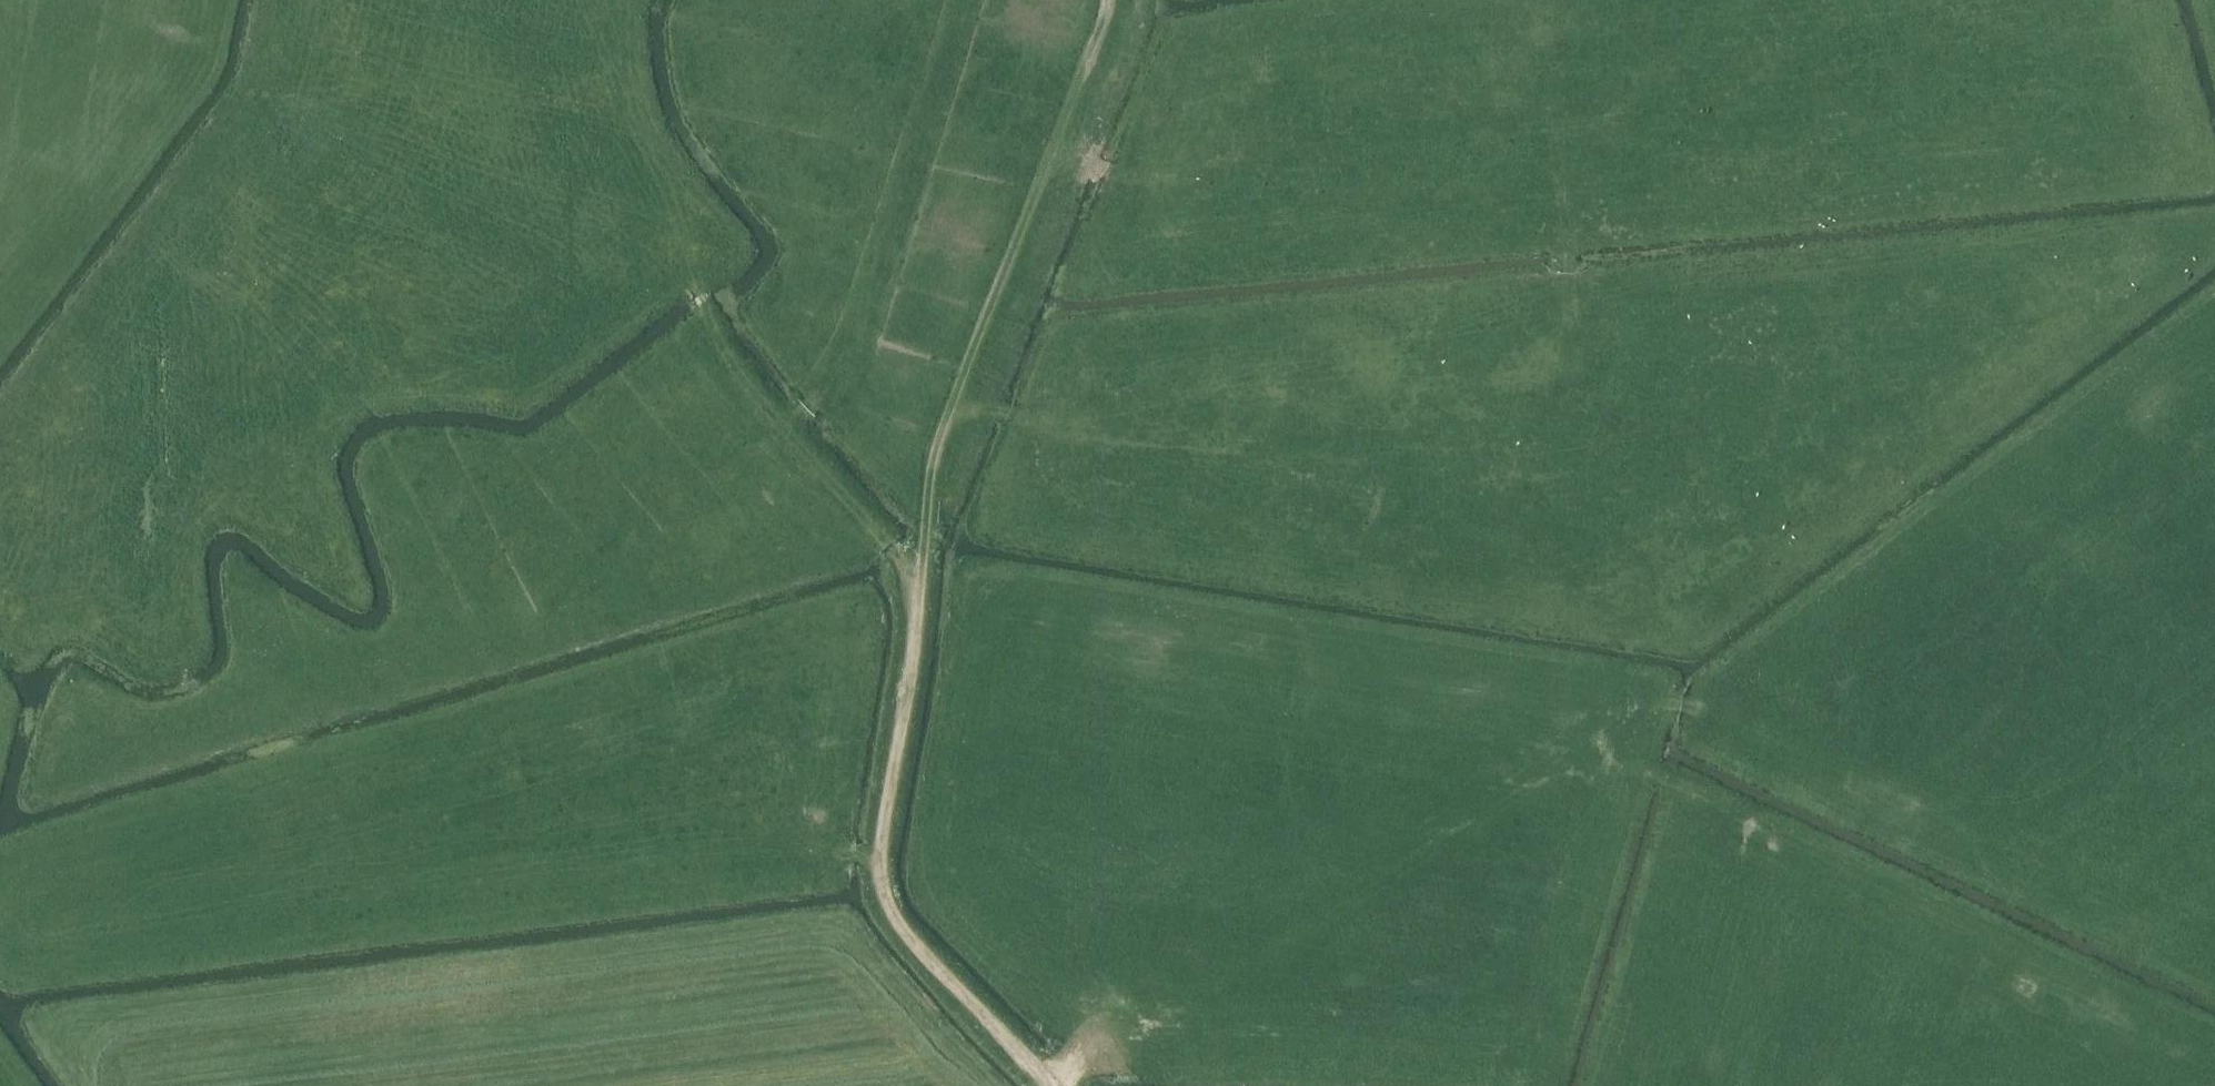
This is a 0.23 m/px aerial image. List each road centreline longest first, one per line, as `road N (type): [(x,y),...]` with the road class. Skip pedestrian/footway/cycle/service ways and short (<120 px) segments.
road 1 (track): [(1047,1085),(920,950),(882,878),(881,826),(908,699),(925,553)]
road 2 (track): [(1106,0),(937,440),(925,553)]

